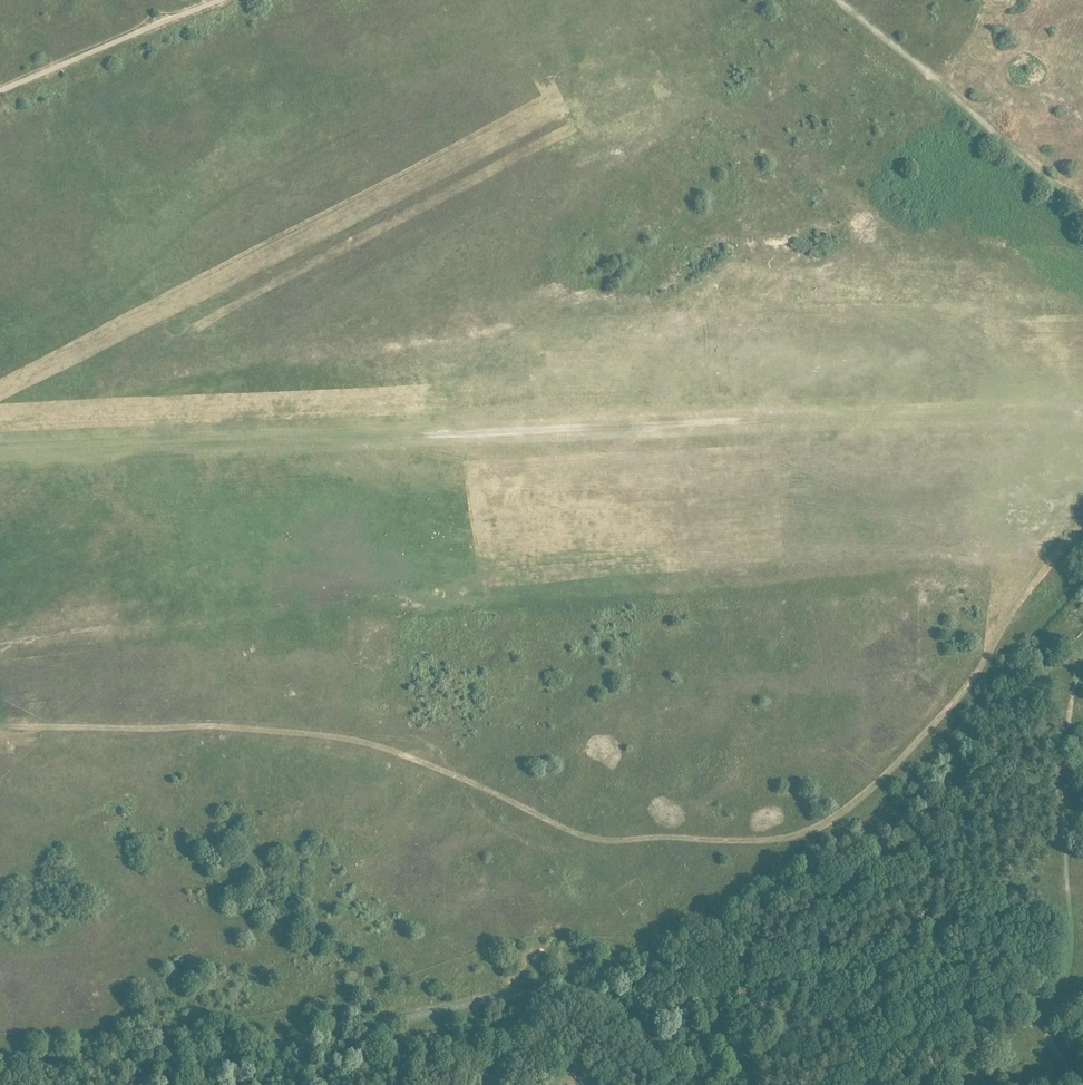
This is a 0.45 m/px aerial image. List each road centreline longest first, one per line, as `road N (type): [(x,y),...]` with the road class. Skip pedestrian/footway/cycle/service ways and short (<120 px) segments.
road 1 (track): [(1082,206),(840,0)]
road 2 (track): [(0,91),(222,0)]

